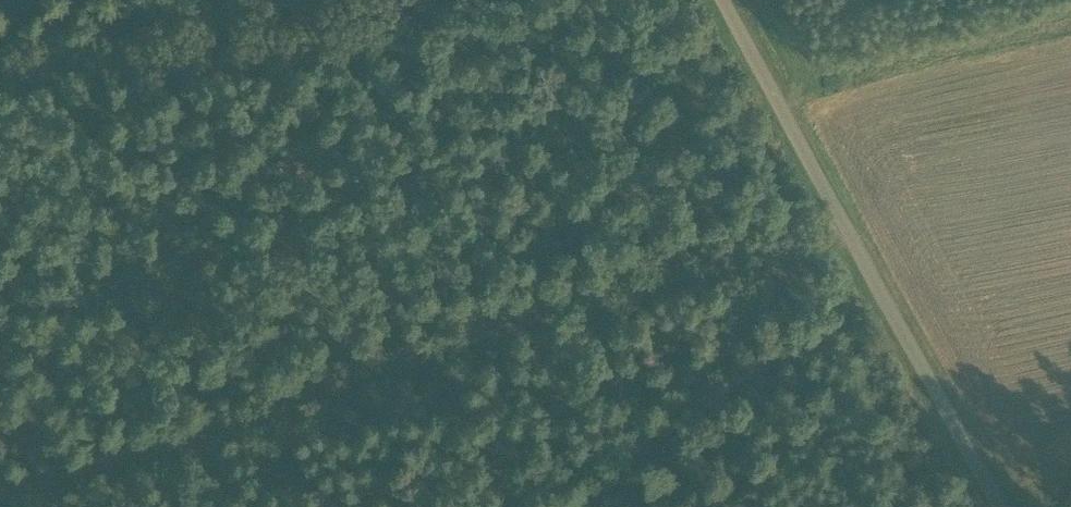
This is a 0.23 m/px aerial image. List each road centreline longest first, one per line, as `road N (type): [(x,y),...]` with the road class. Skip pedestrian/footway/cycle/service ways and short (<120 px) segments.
road 1 (track): [(816,238),(0,493)]
road 2 (unclassified): [(722,0),(997,506)]
road 3 (track): [(0,82),(306,57),(370,39),(428,0)]
road 4 (track): [(591,506),(816,238)]

